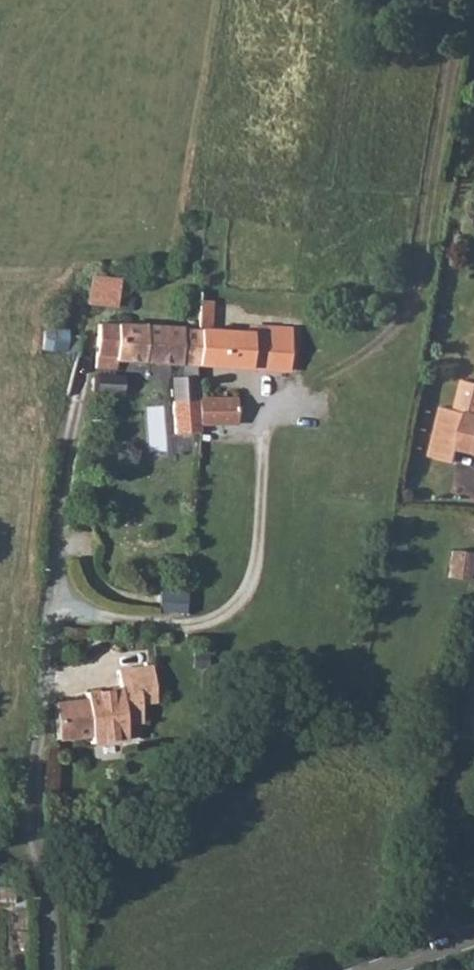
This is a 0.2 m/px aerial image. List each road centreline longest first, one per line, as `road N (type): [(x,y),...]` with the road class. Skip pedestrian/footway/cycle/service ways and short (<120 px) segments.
road 1 (residential): [(49,613),(32,818),(53,969)]
road 2 (residential): [(92,318),(66,450),(49,613)]
road 3 (residential): [(422,961),(473,746)]
road 4 (residential): [(49,613),(180,625)]

